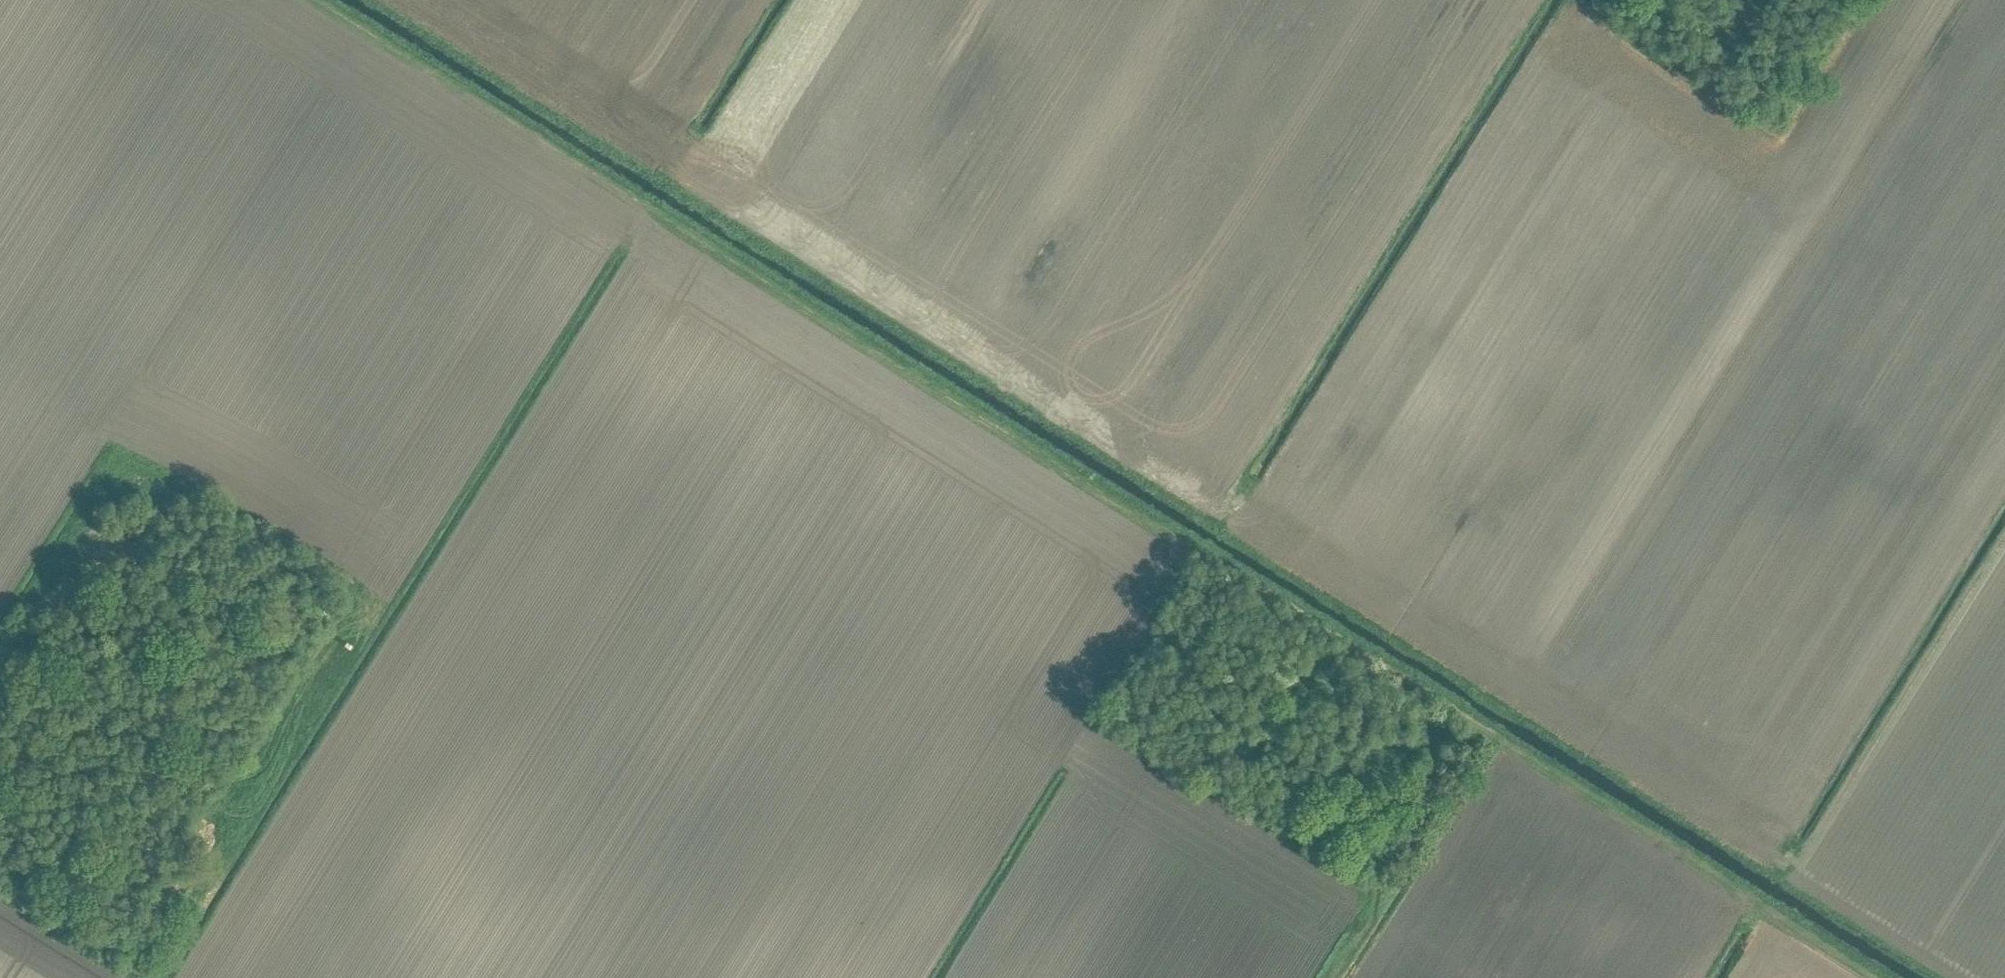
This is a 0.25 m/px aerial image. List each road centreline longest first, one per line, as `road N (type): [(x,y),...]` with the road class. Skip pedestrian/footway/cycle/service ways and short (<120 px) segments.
road 1 (track): [(1873,977),(659,210),(236,887)]
road 2 (track): [(659,210),(319,0)]

